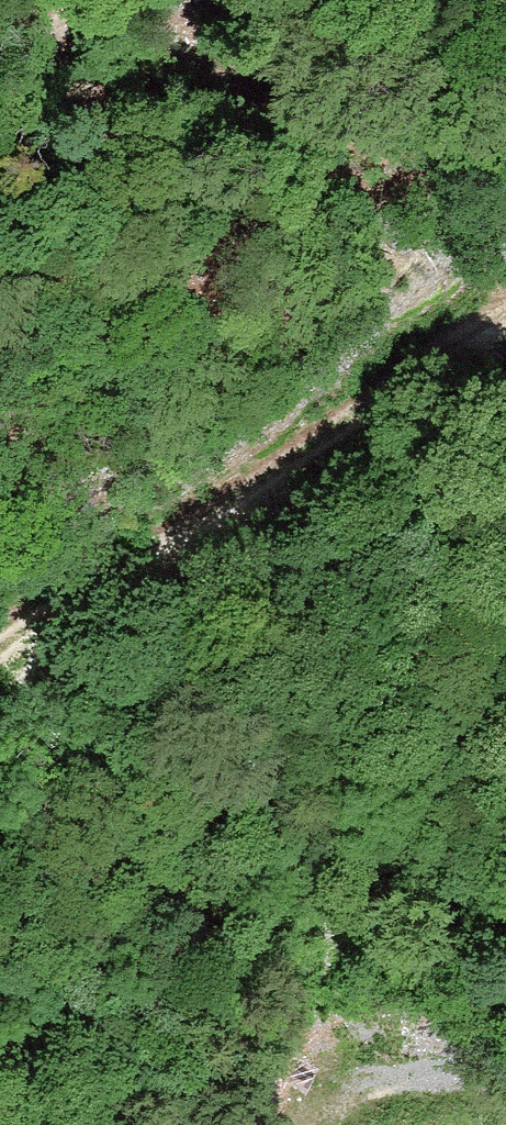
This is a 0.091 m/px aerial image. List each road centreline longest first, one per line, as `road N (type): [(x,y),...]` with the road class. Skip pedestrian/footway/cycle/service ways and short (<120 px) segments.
road 1 (track): [(505,325),(452,354),(289,473),(89,592),(0,658)]
road 2 (track): [(505,1093),(481,1076),(420,1071),(352,1109),(340,1124)]
road 3 (track): [(100,0),(0,102)]

